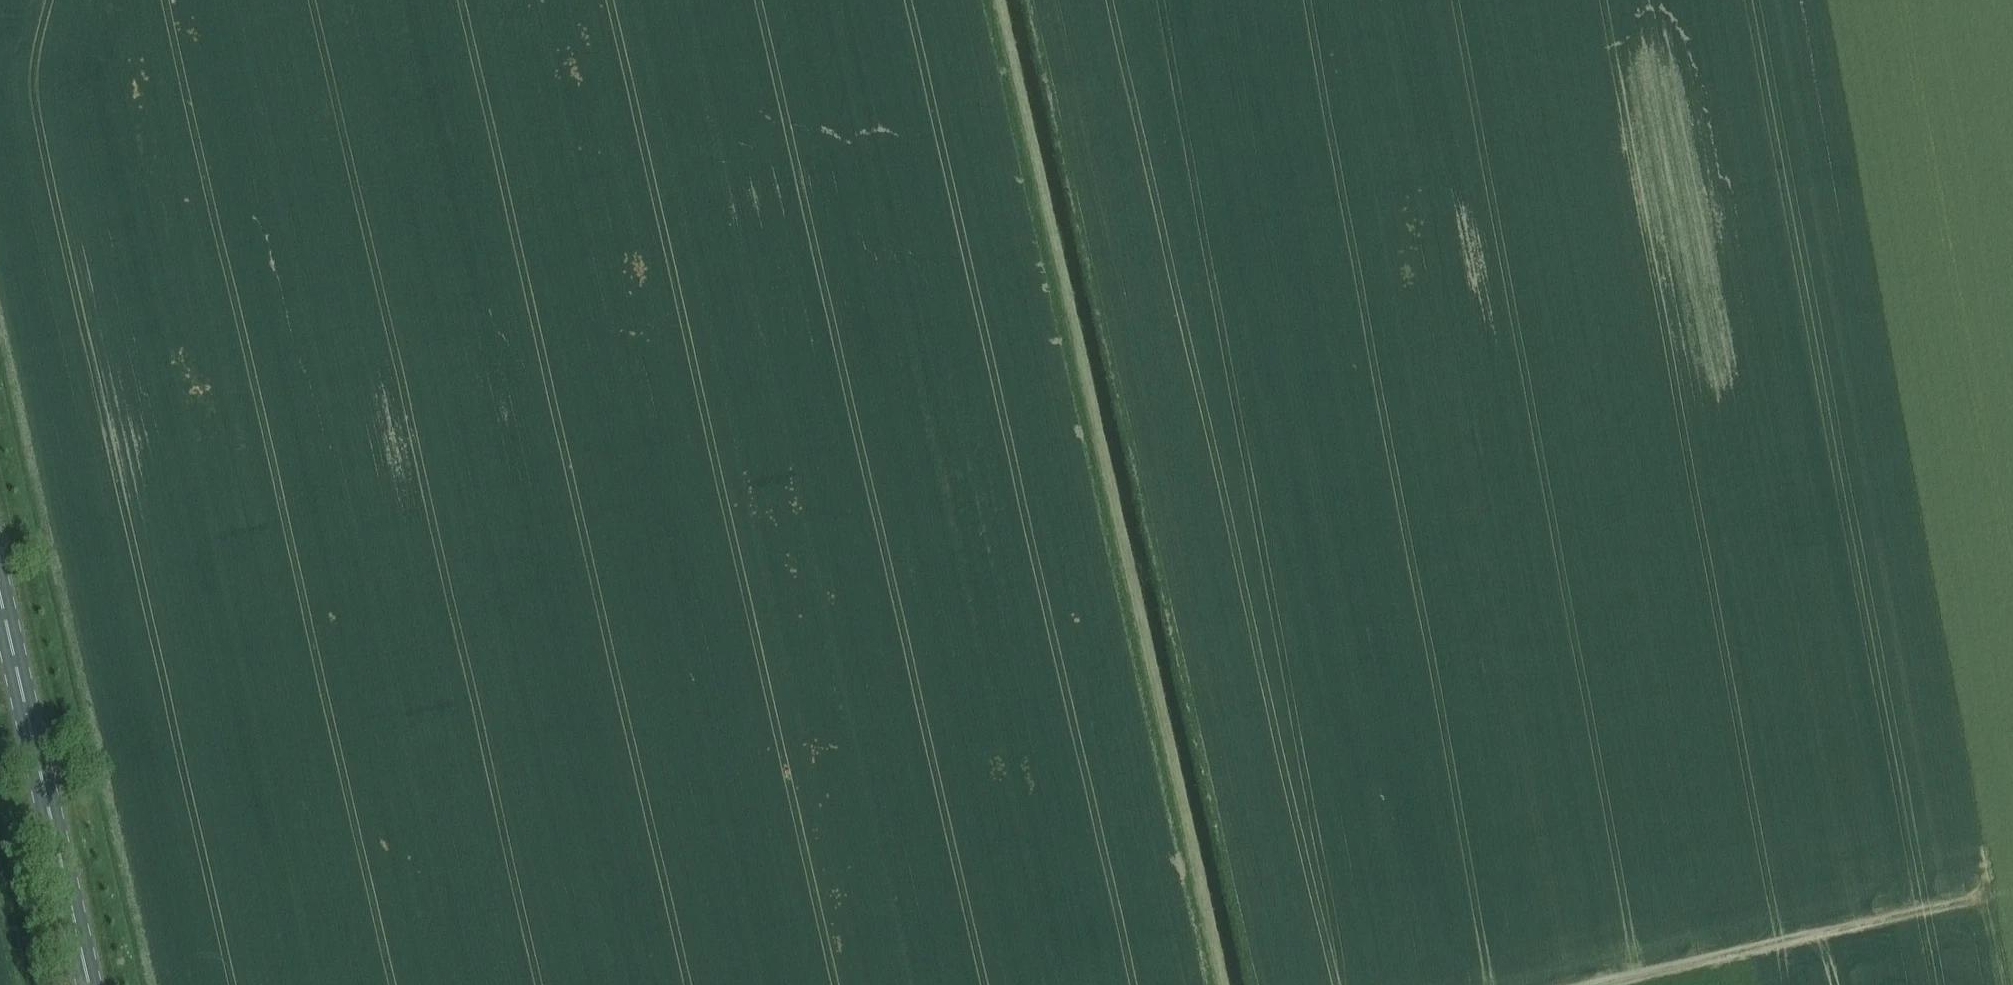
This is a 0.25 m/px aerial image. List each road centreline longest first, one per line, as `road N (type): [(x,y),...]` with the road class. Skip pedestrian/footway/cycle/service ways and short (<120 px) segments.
road 1 (track): [(2012,893),(1614,984)]
road 2 (primary): [(87,984),(0,608)]

